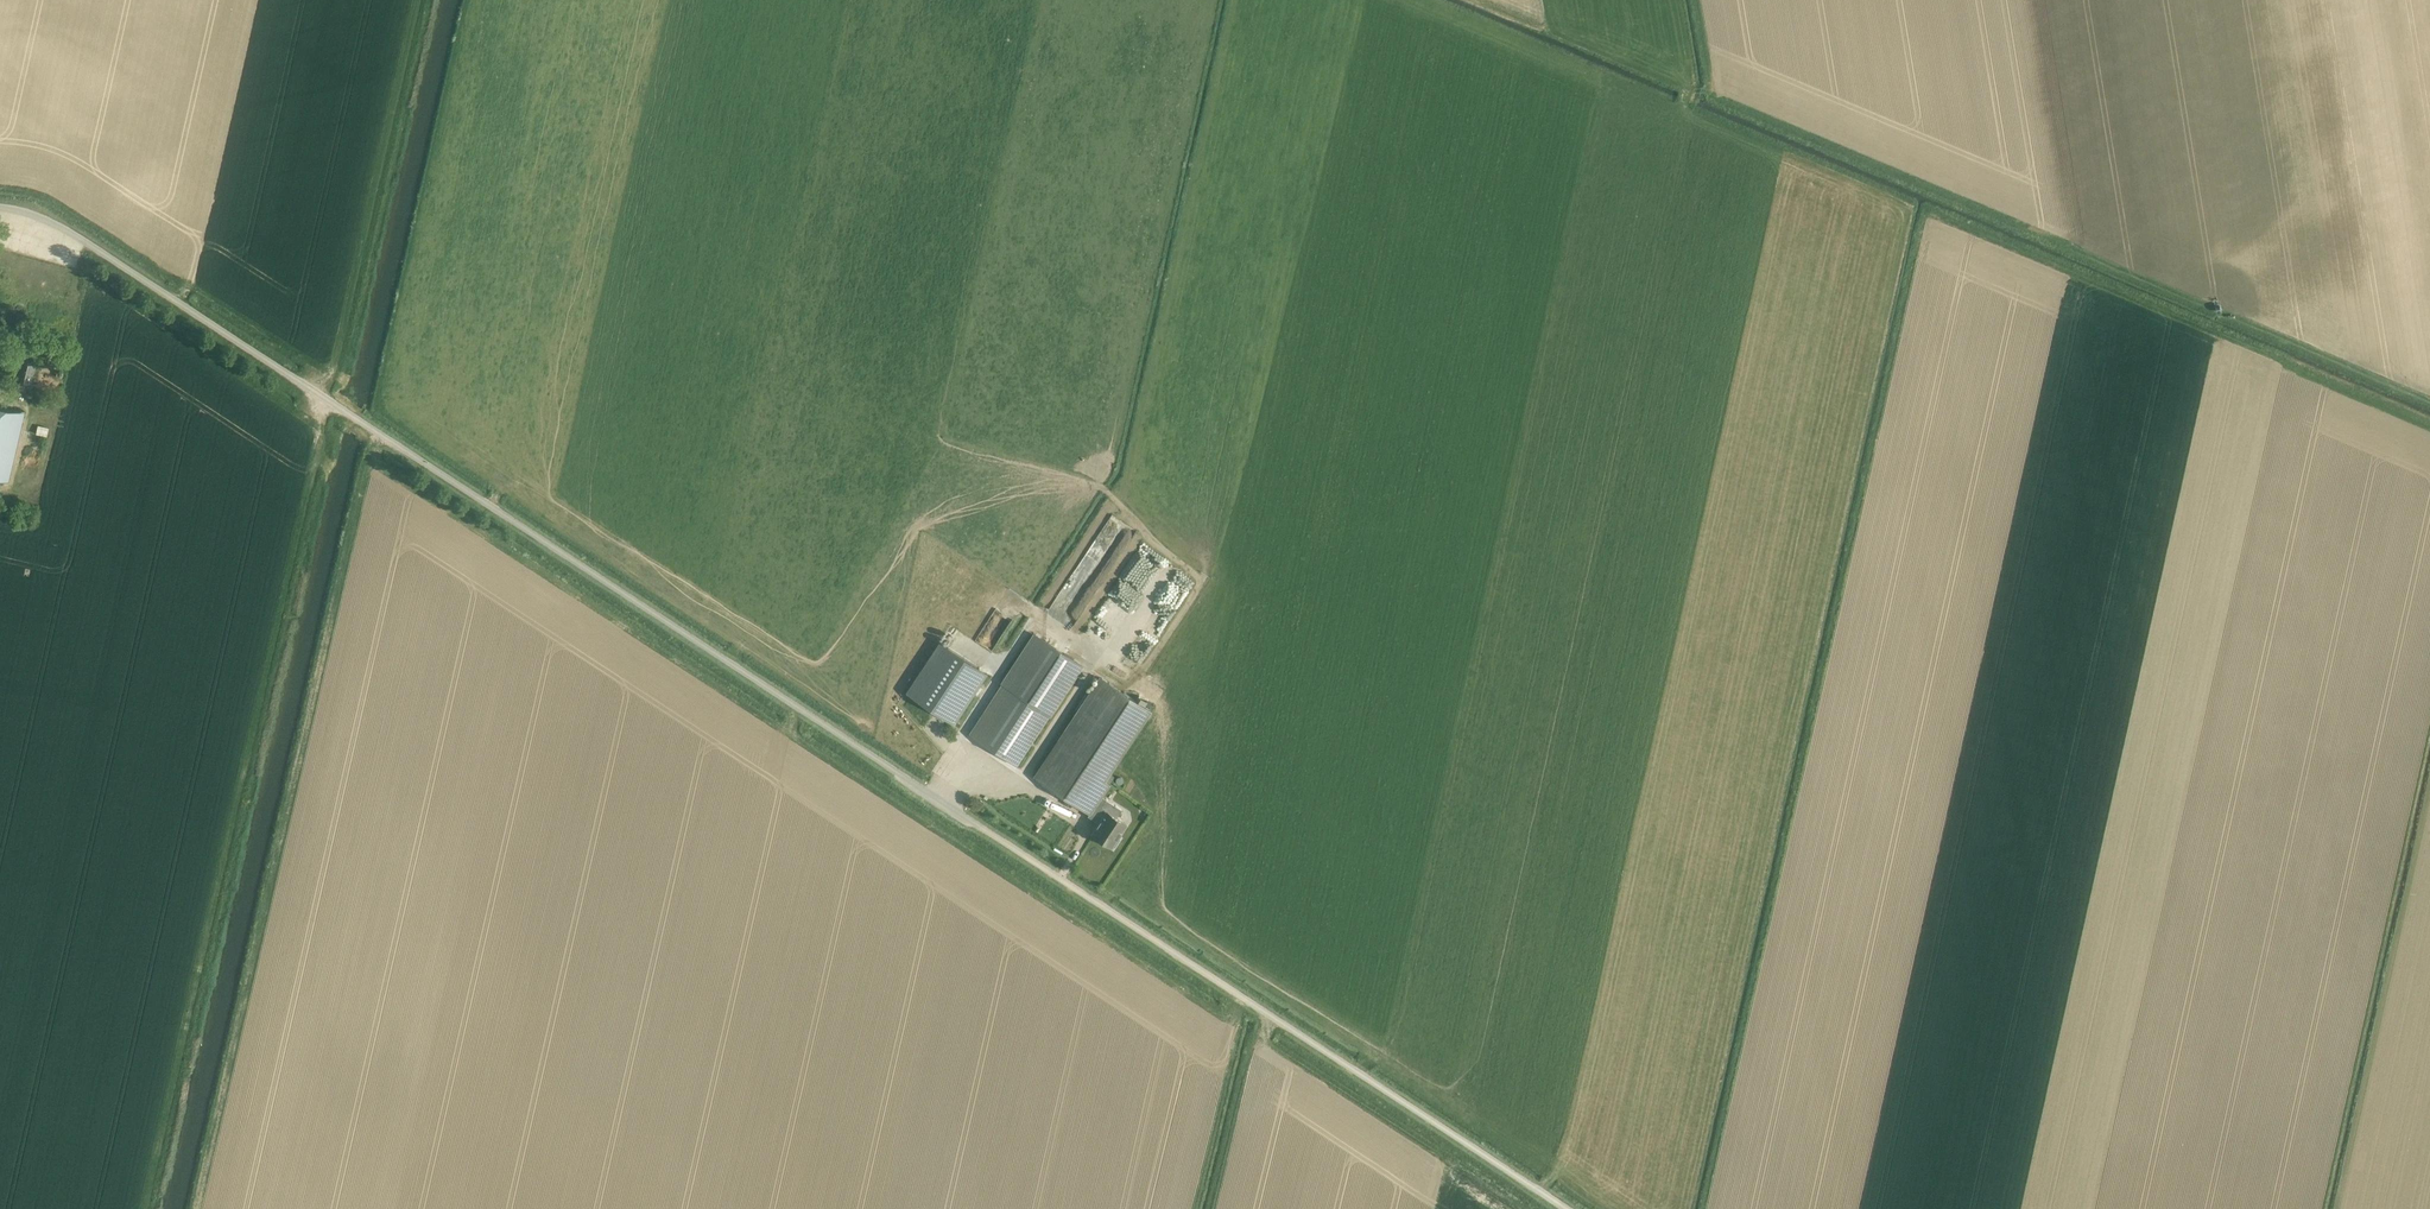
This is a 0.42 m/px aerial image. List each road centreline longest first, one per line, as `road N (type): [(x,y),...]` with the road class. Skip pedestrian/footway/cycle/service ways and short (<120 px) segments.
road 1 (unclassified): [(1557,1208),(75,231),(0,209)]

